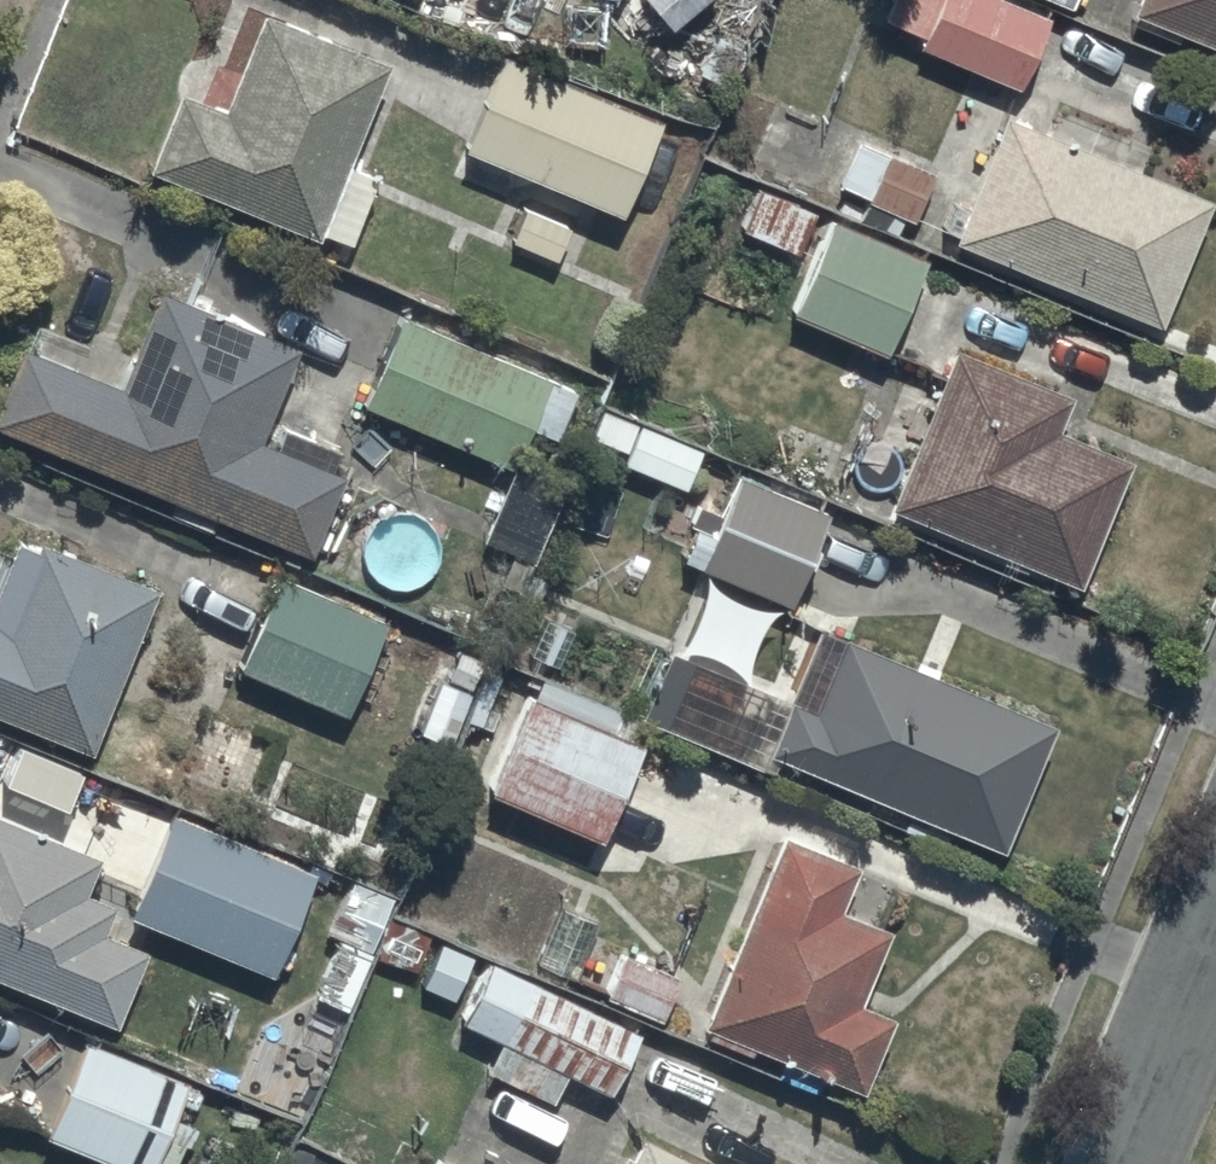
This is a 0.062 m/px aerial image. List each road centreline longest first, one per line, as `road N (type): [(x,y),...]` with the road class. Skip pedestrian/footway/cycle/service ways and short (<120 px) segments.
road 1 (residential): [(1215,931),(1119,1163)]

